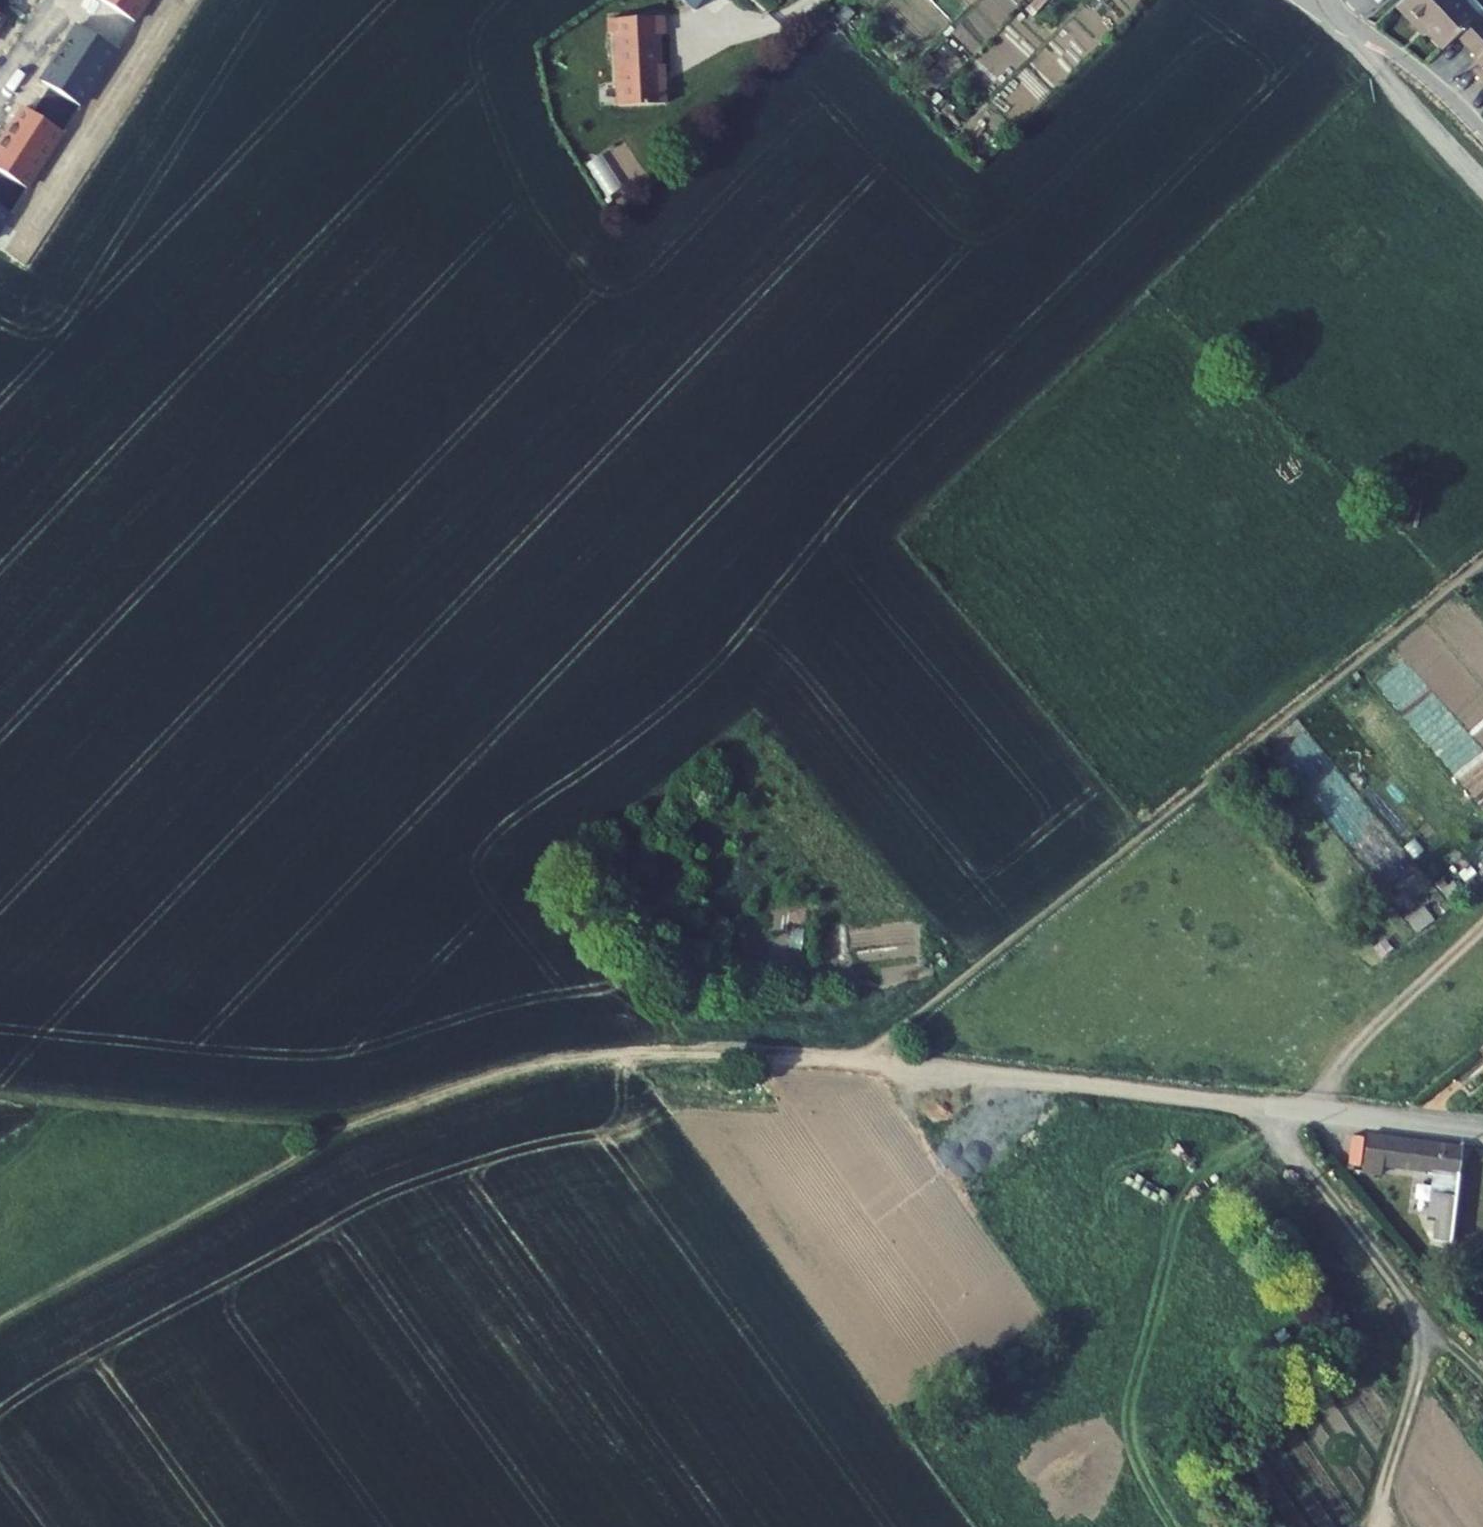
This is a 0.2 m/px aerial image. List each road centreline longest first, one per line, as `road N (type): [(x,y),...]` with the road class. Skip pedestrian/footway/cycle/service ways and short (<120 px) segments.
road 1 (residential): [(1482,1133),(859,1060),(576,1057),(344,1129),(0,1324)]
road 2 (track): [(859,1060),(1482,561)]
road 3 (track): [(1250,1104),(1482,1408)]
road 4 (track): [(344,1129),(0,1096)]
road 5 (residential): [(1482,134),(1416,68),(1309,0)]
road 6 (track): [(1425,1338),(1369,1526)]

